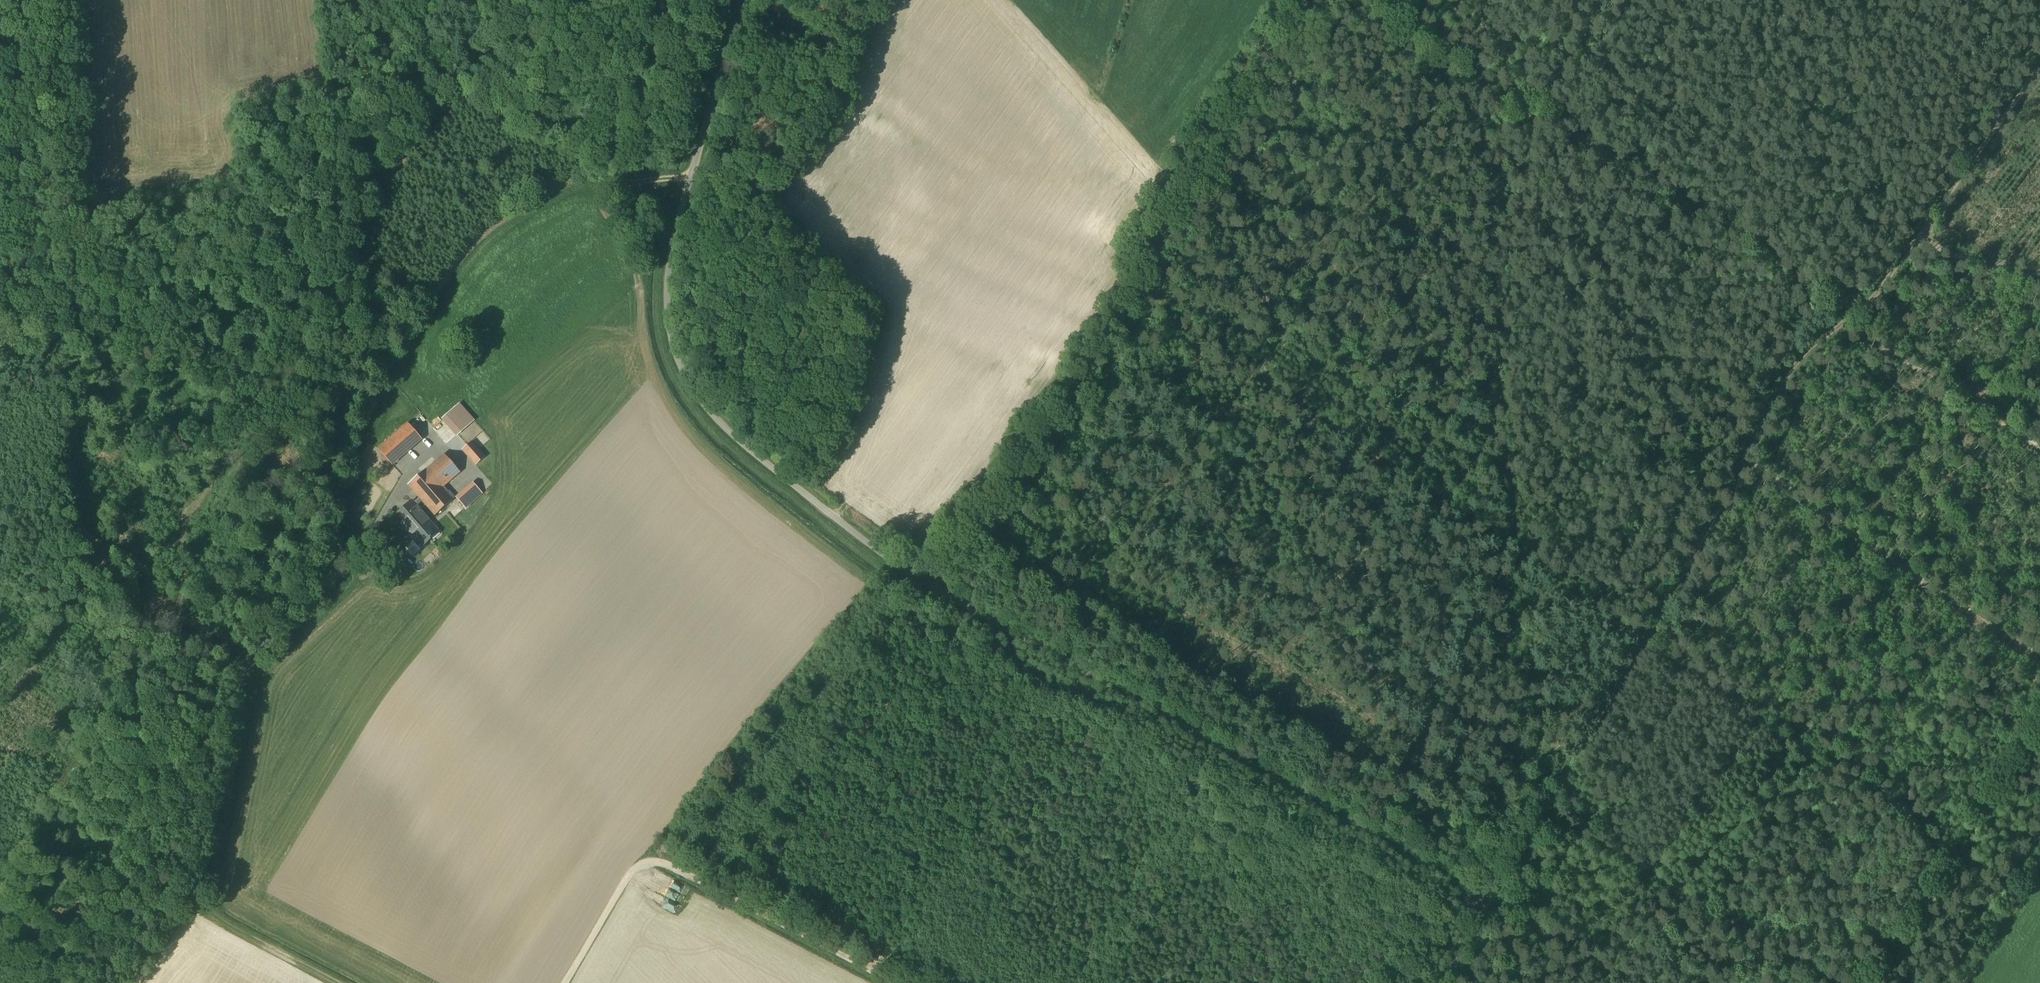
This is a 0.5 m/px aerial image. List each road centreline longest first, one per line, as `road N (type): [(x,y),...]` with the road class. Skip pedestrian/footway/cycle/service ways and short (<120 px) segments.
road 1 (unclassified): [(1489,920),(862,540),(705,409),(672,351),(665,292),(741,0)]

